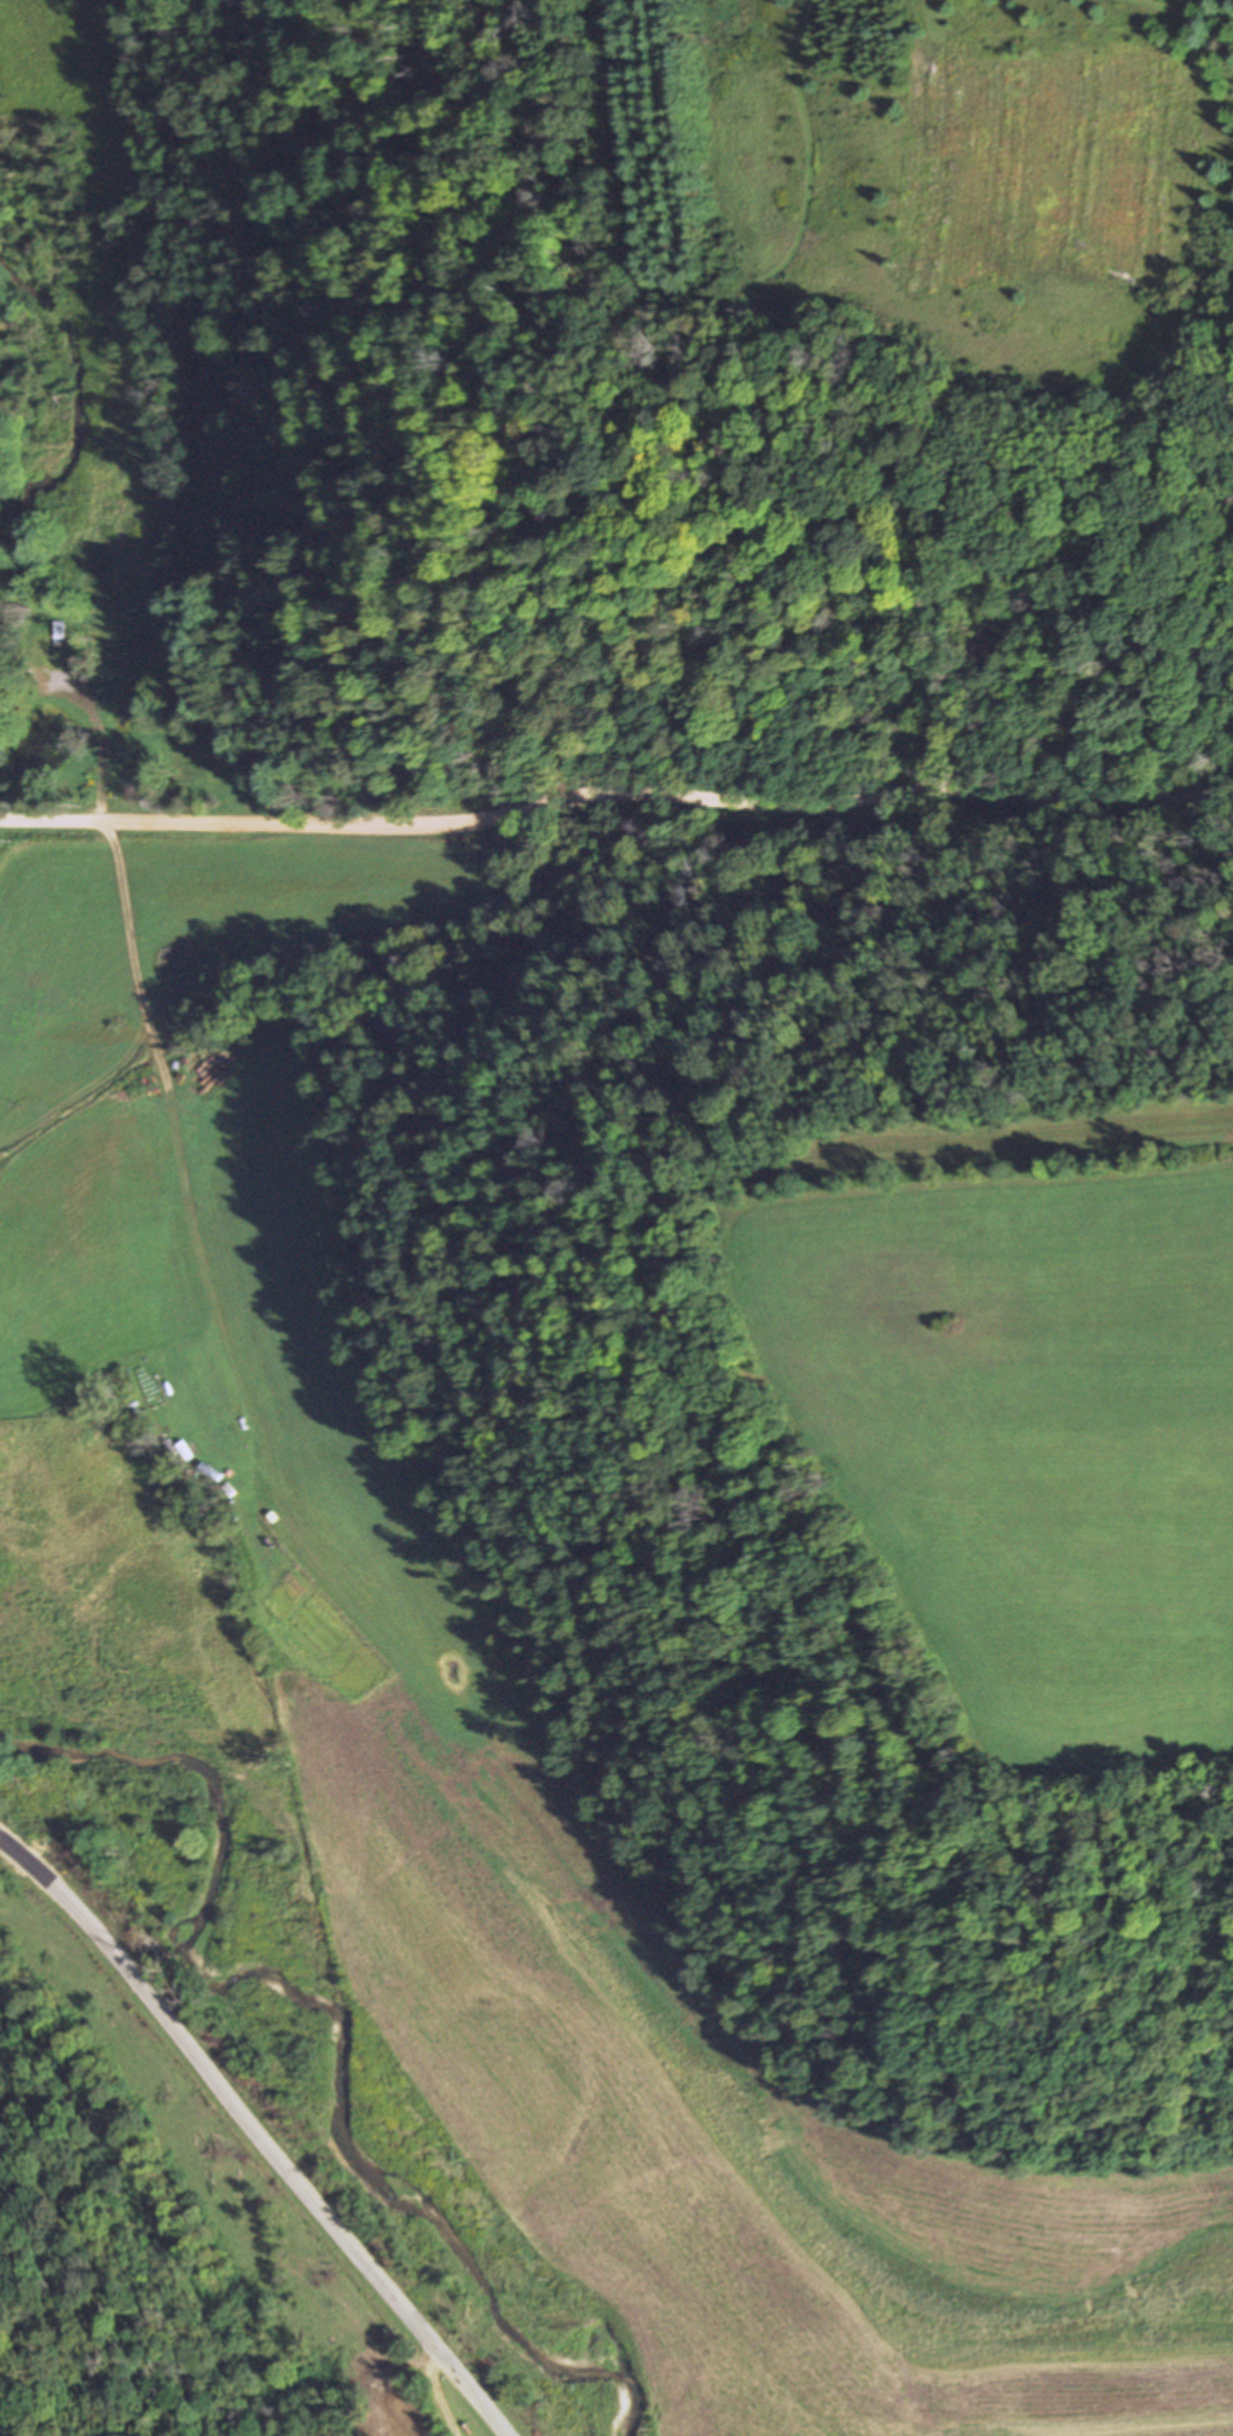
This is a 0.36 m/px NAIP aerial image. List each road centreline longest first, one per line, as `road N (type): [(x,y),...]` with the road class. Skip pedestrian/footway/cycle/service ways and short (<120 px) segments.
road 1 (residential): [(0,818),(399,825),(511,815),(602,792),(794,806),(1124,791),(1232,777)]
road 2 (secondary): [(0,1844),(27,1864),(176,2036),(507,2435)]

